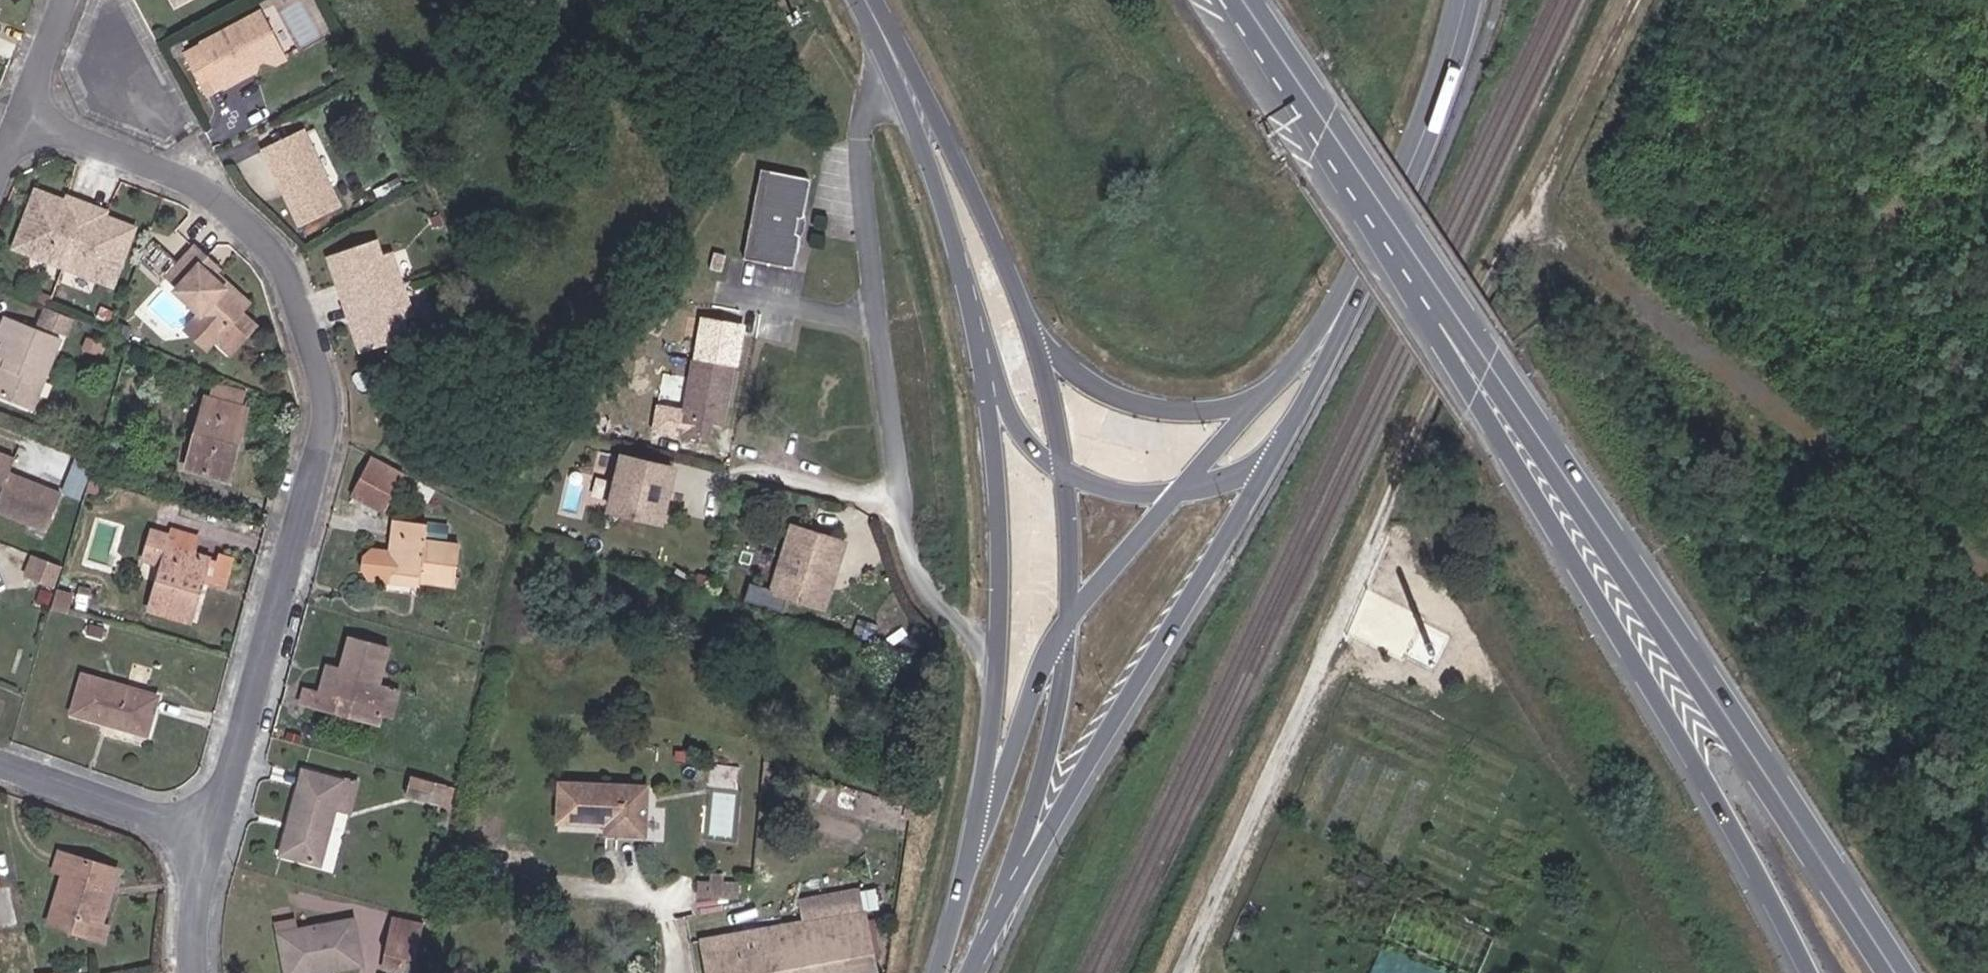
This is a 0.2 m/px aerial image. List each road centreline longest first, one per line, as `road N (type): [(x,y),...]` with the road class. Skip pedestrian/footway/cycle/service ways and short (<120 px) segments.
road 1 (track): [(1635,0),(1379,531),(1183,972)]
road 2 (track): [(1194,972),(1216,947),(1387,581),(1421,563),(1444,579),(1664,972)]
road 3 (residential): [(30,107),(148,157),(251,225),(310,326),(327,425),(262,671),(209,831)]
road 4 (primary): [(1898,972),(1484,385)]
road 5 (motorway): [(1484,385),(1802,972)]
road 6 (track): [(1987,579),(1534,221)]
road 7 (primary): [(989,954),(1265,463)]
road 8 (primary): [(1484,385),(1227,0)]
road 9 (primary): [(986,370),(1006,503),(986,826)]
road 10 (primary): [(864,0),(928,141),(986,370)]
road 11 (primary): [(1033,343),(983,204),(870,0)]
road 12 (primary): [(1325,349),(1447,92),(1470,0)]
road 13 (primary): [(989,954),(1042,777),(1066,626)]
road 14 (primary): [(1325,349),(1278,382),(1216,409),(1187,412),(1102,391),(1033,343)]
road 15 (residential): [(0,760),(209,831)]
road 16 (primary): [(1066,626),(1033,690),(986,826)]
road 17 (primary): [(1325,349),(1180,494)]
road 18 (primary): [(1180,494),(1066,626)]
road 19 (primary): [(1066,626),(1065,470)]
road 20 (primary): [(986,826),(938,972)]
road 21 (residential): [(209,831),(195,931),(200,972)]
road 22 (primary): [(1065,470),(1058,415),(1033,343)]
road 23 (primary): [(986,370),(1023,438),(1065,470)]
road 24 (primary): [(1265,463),(1325,349)]

